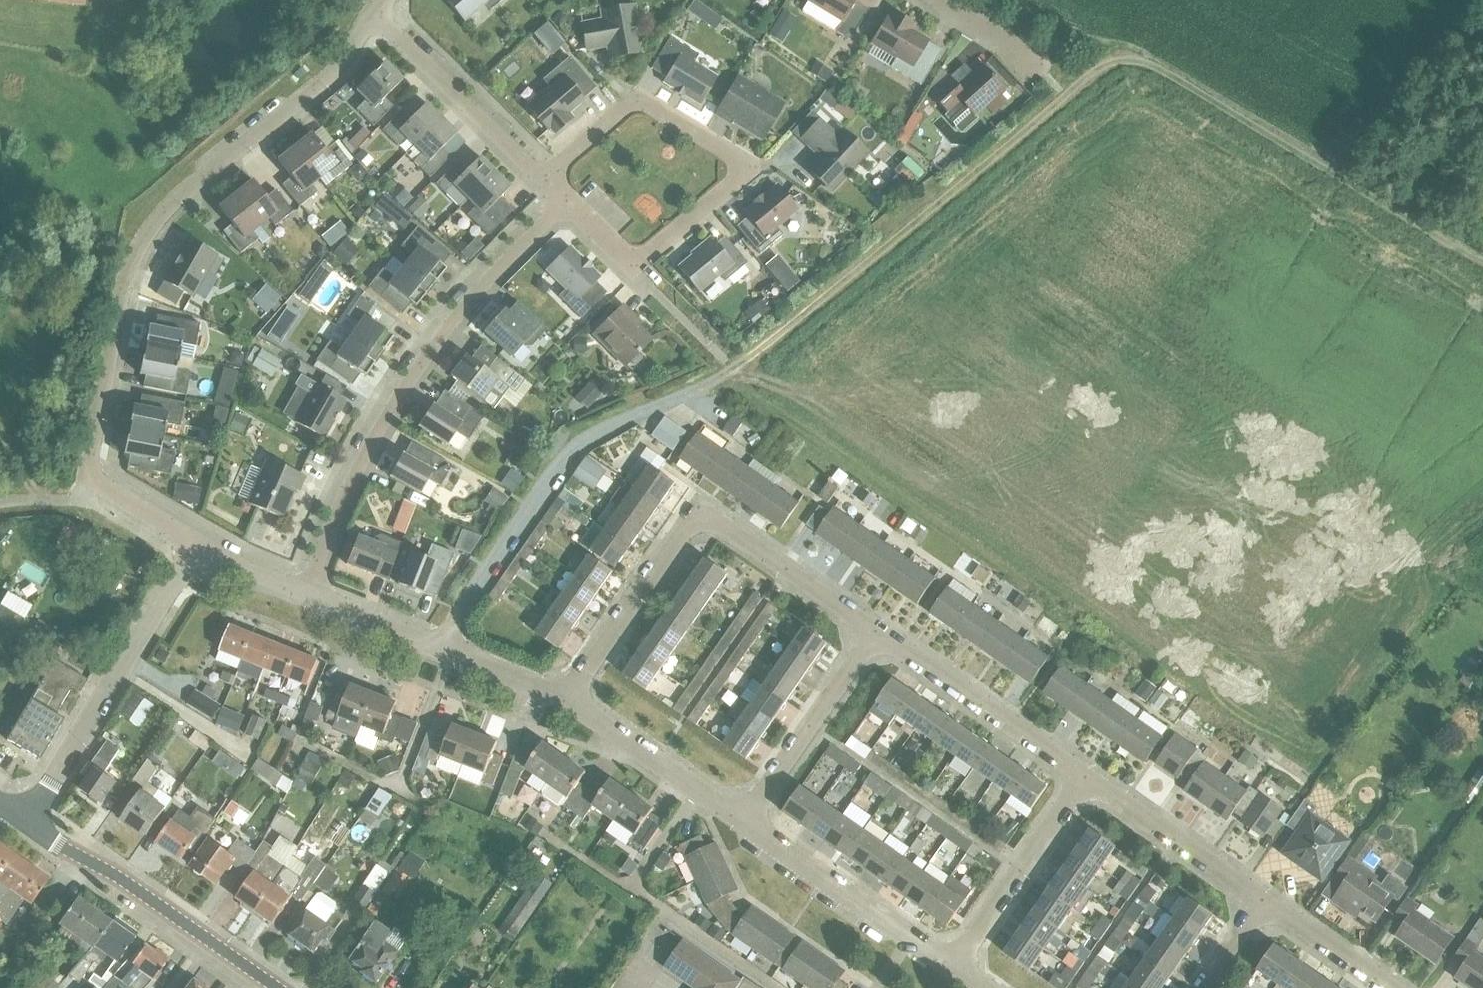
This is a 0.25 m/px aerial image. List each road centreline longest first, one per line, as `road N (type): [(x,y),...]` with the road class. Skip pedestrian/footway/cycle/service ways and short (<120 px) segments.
road 1 (residential): [(198,546),(104,488),(93,468),(125,281),(150,228),(198,180),(341,71),(374,9)]
road 2 (residential): [(565,203),(631,266),(734,182),(738,162),(637,100),(542,180)]
road 3 (residential): [(307,597),(368,448),(409,382),(487,280),(565,203)]
road 4 (track): [(695,391),(787,327),(1066,96)]
road 5 (residential): [(22,820),(198,546)]
road 6 (track): [(1329,171),(1144,60),(1116,60),(1066,96)]
road 7 (tertiary): [(277,987),(103,866),(22,820)]
road 8 (residential): [(565,696),(307,597)]
road 9 (residential): [(1090,771),(877,631)]
road 10 (residential): [(952,968),(744,821)]
road 11 (residential): [(952,968),(1090,771)]
road 12 (residential): [(542,180),(374,9)]
road 13 (residential): [(744,821),(877,631)]
road 14 (residential): [(565,696),(684,527),(701,516)]
road 15 (residential): [(744,821),(565,696)]
road 16 (residential): [(877,631),(723,521),(701,516)]
road 17 (residential): [(1262,893),(1090,771)]
road 18 (track): [(1482,261),(1329,171)]
road 19 (residential): [(1393,987),(1262,893)]

